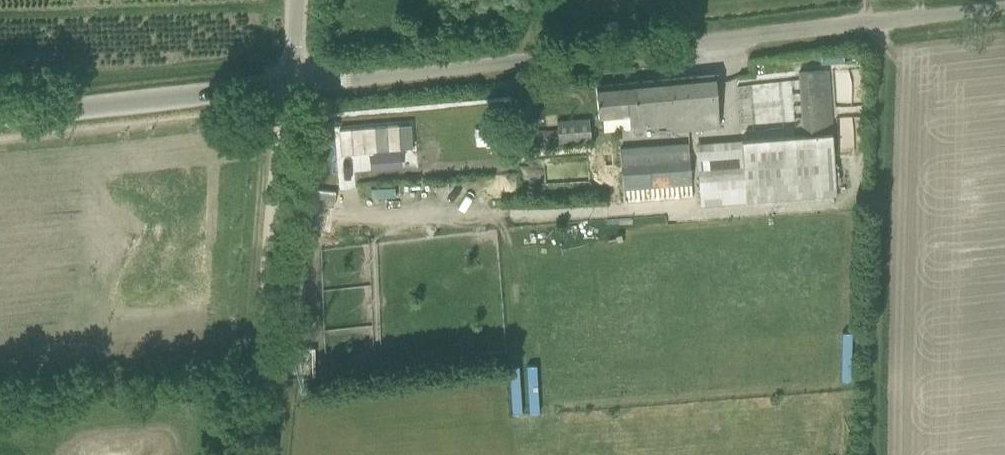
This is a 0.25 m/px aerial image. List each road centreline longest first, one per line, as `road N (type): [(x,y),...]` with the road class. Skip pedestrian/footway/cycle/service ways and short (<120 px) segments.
road 1 (unclassified): [(289,86),(1004,8)]
road 2 (track): [(883,21),(869,454)]
road 3 (track): [(289,86),(258,454)]
road 4 (unclassified): [(289,86),(0,117)]

